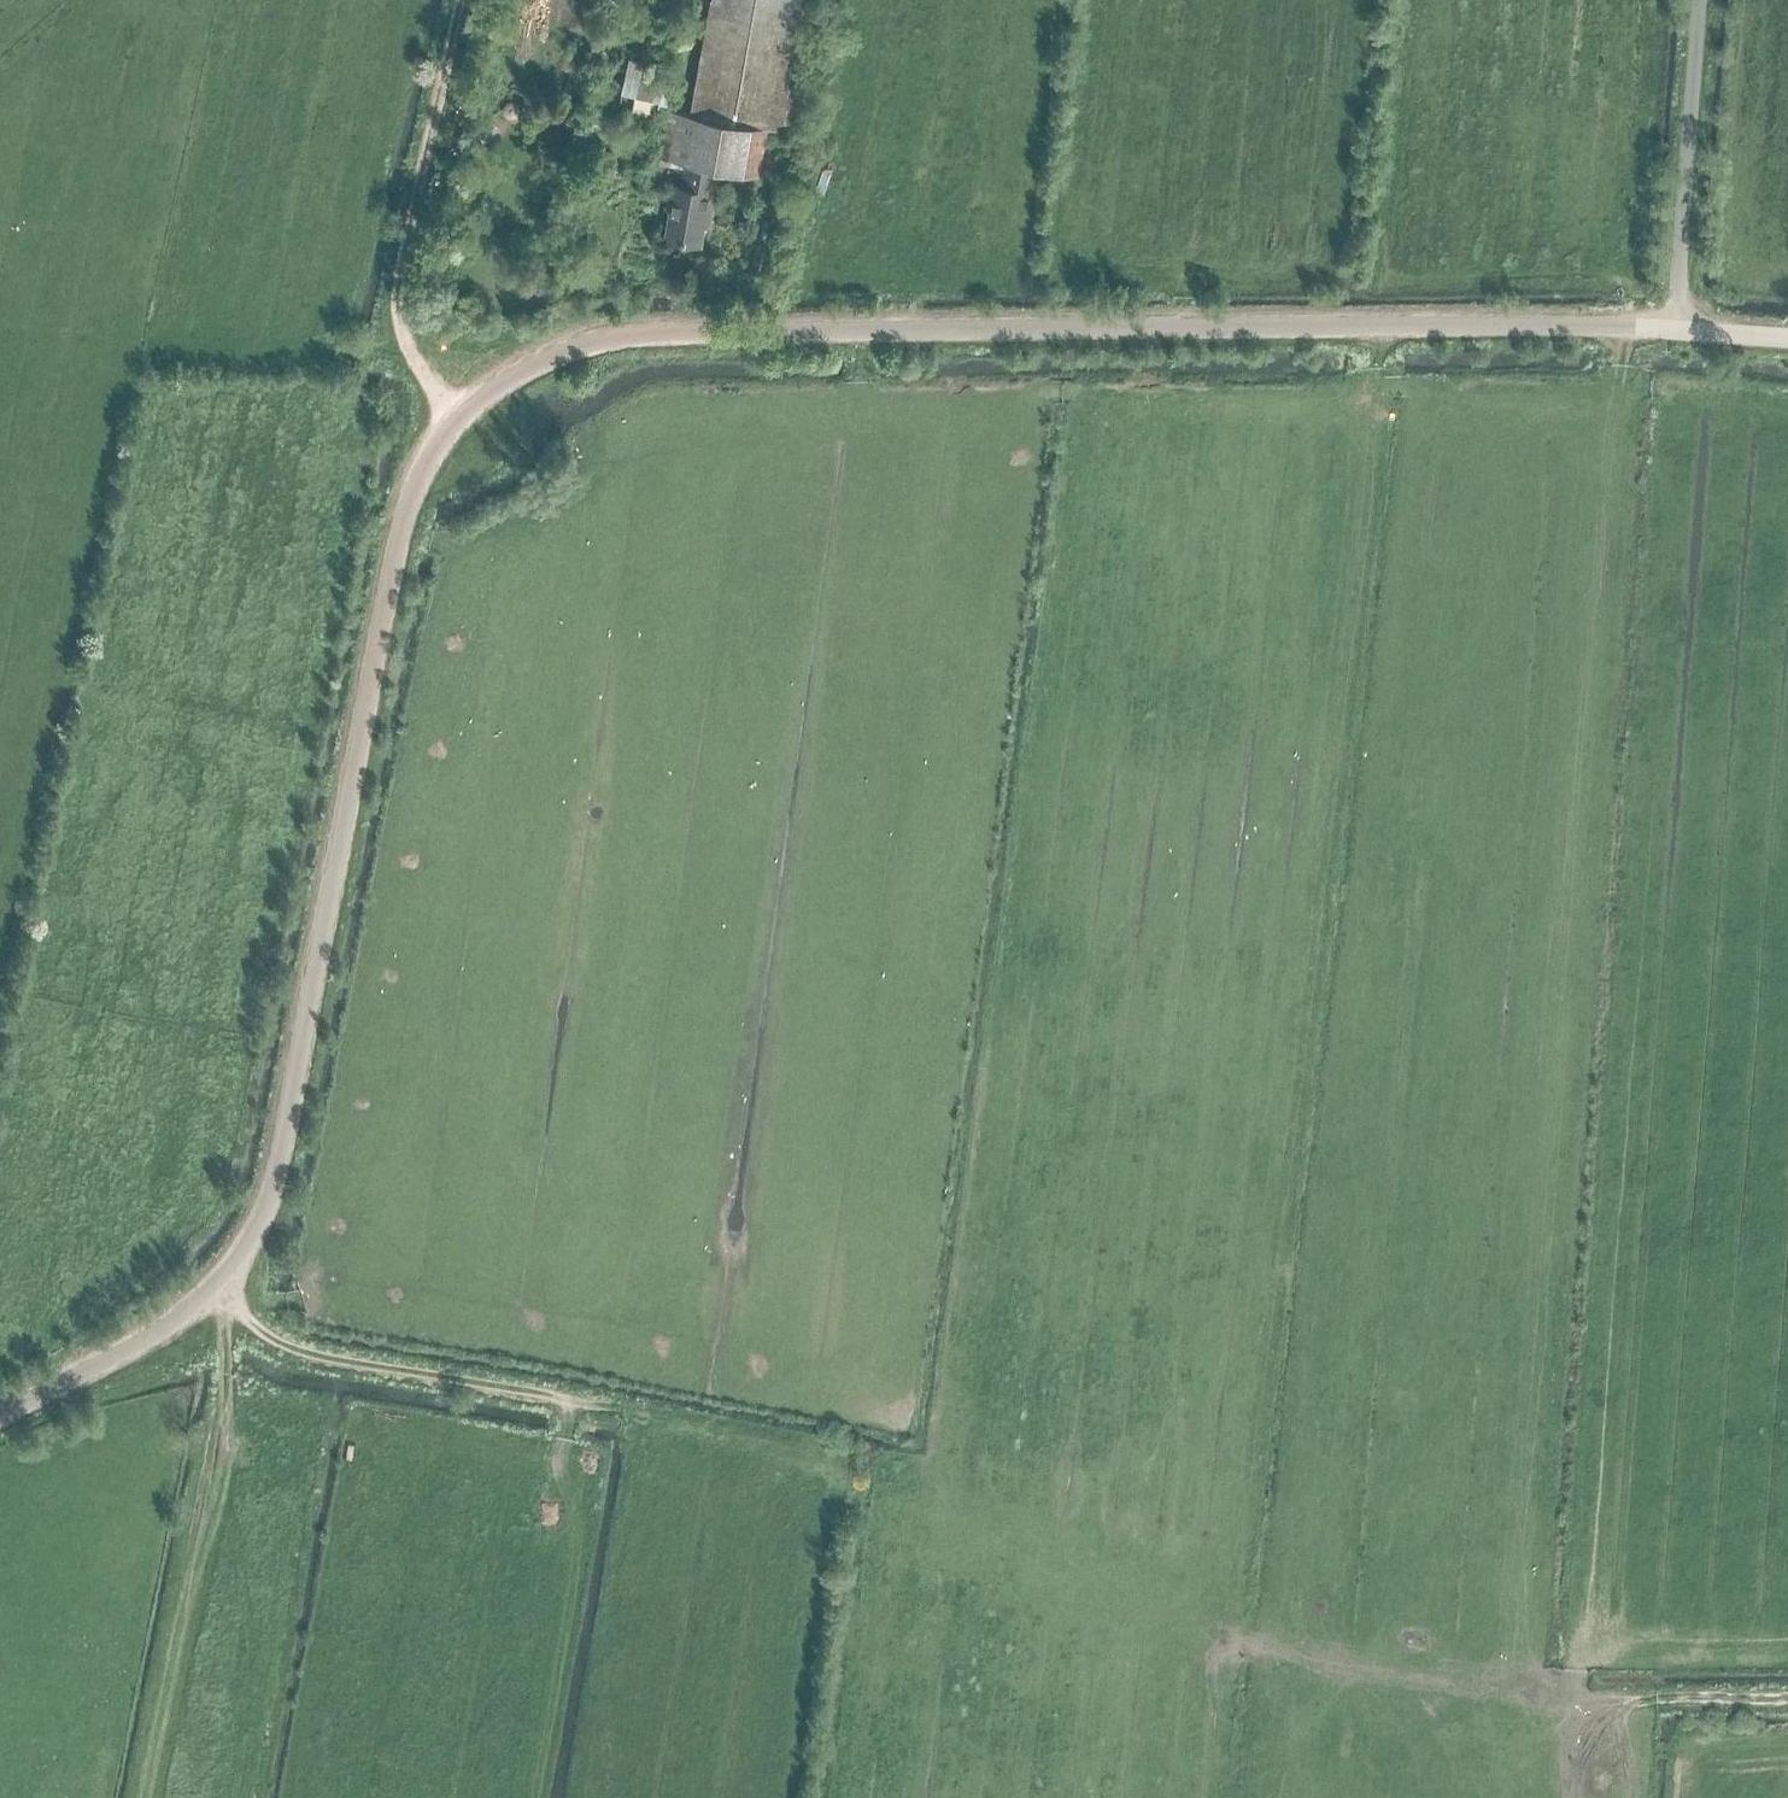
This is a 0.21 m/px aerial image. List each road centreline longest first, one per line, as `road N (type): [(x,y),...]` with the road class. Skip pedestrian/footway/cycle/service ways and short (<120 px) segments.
road 1 (unclassified): [(1672,328),(633,332),(532,365),(471,406),(428,453),(408,495),(264,1232),(204,1302),(0,1423)]
road 2 (track): [(1787,1702),(1651,1705),(1270,1647),(841,1504),(833,1463),(608,1406),(291,1348),(204,1302)]
road 3 (unclassified): [(1672,328),(1698,0)]

